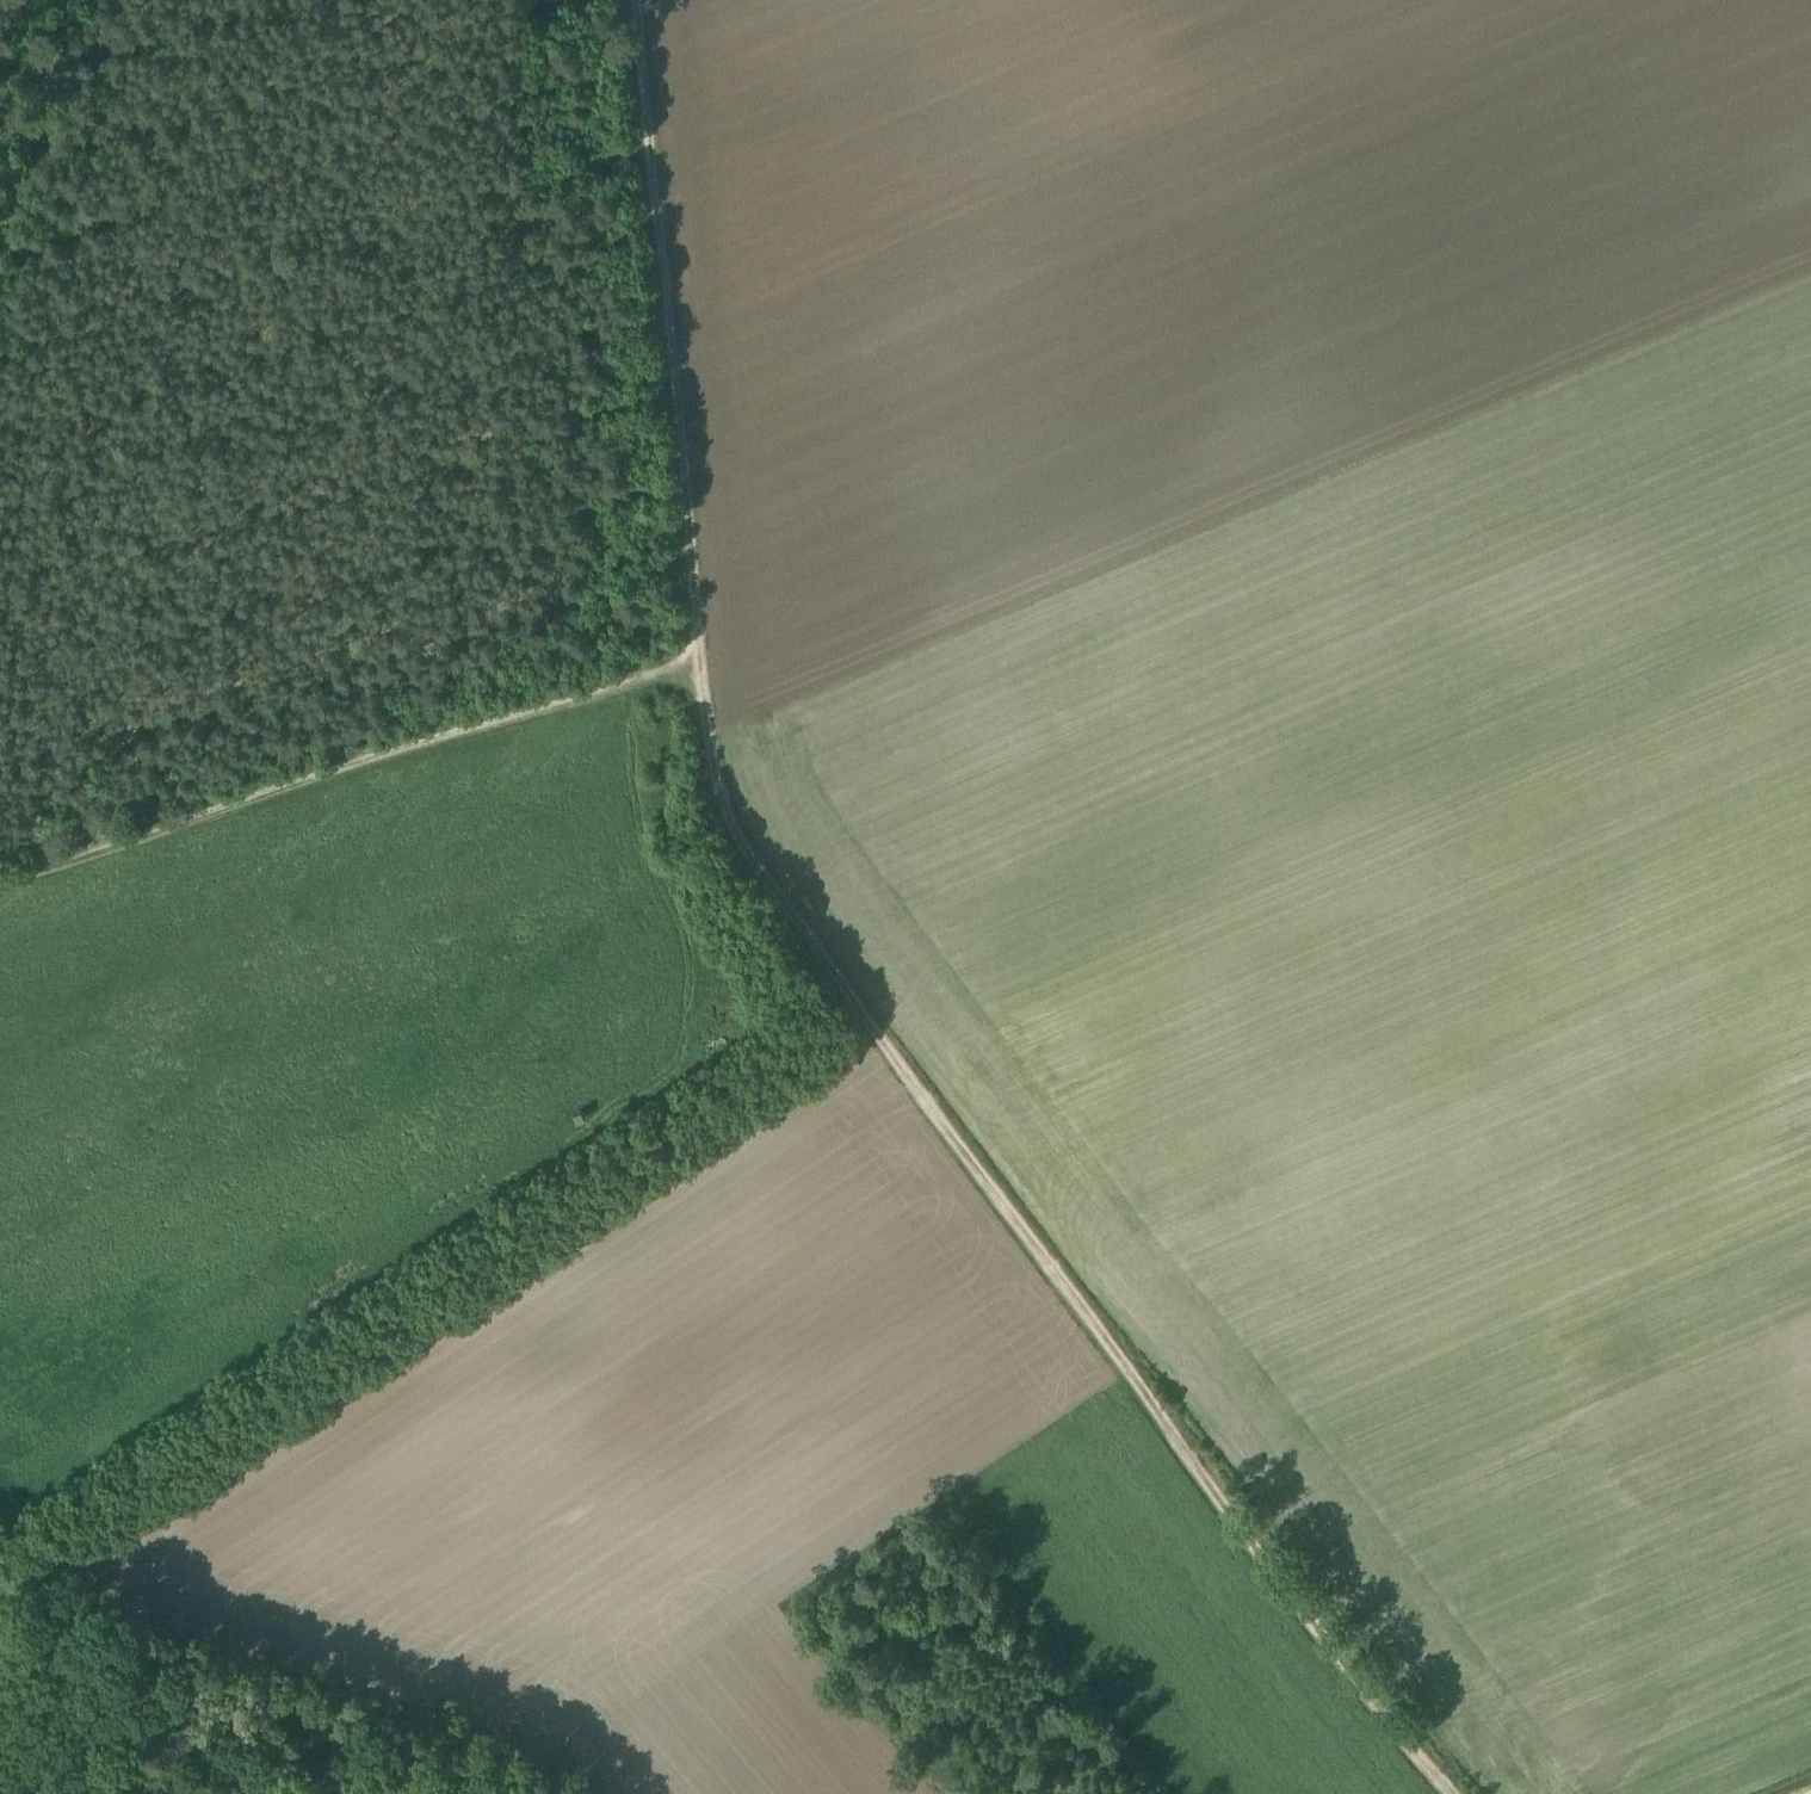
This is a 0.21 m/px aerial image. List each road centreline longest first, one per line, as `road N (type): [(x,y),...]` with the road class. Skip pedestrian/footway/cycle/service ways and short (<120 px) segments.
road 1 (track): [(1456,1793),(820,959),(730,816),(697,656)]
road 2 (track): [(697,656),(0,872)]
road 3 (track): [(697,656),(635,0)]

